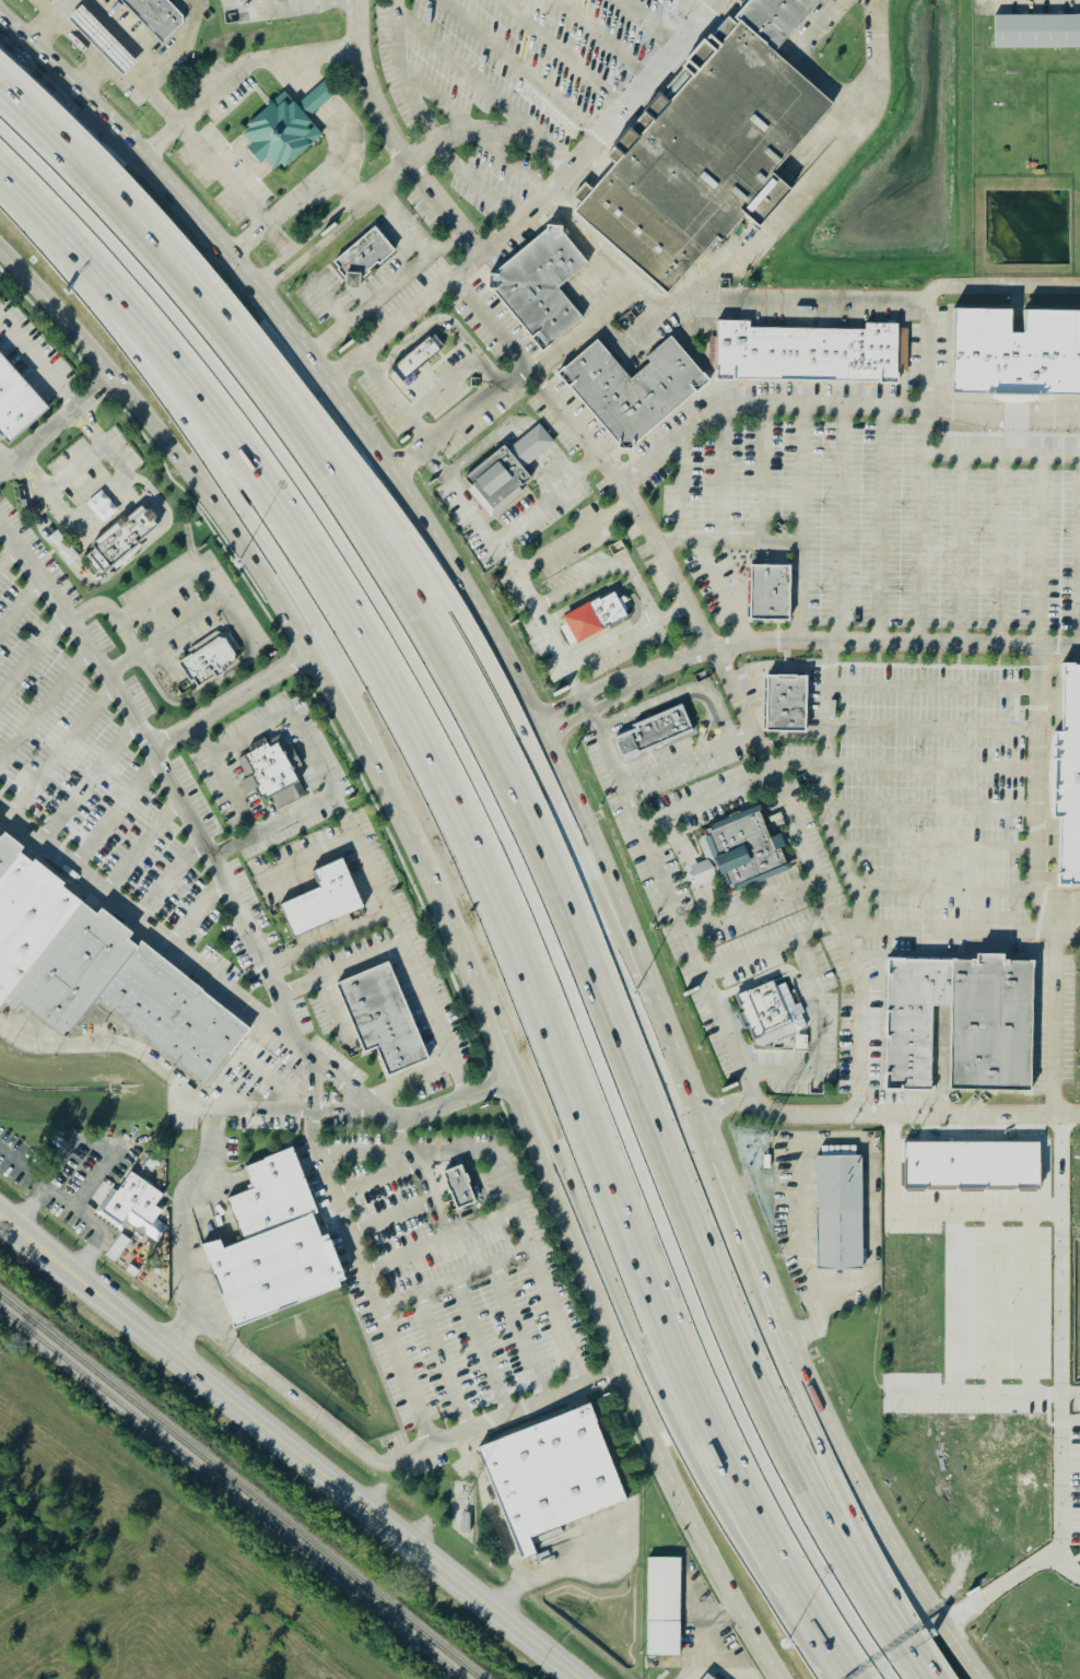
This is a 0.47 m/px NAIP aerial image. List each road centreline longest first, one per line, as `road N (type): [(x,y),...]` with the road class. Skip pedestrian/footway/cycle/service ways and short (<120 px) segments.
road 1 (primary): [(980,1678),(942,1625),(795,1357),(587,812),(490,617),(395,465),(282,308),(77,85)]
road 2 (motorway): [(0,157),(195,371),(344,586),(449,771),(799,1609)]
road 3 (motorway): [(909,1678),(776,1444),(460,692),(306,430)]
road 4 (motorway): [(665,1013),(485,656),(371,489),(306,430)]
road 5 (motorway): [(0,159),(245,510),(317,630),(342,702)]
road 6 (tertiary): [(581,1678),(126,1315)]
road 7 (primary): [(0,248),(164,438),(342,702)]
road 8 (primary): [(562,1189),(622,1370),(751,1622),(789,1678)]
road 9 (motorway): [(562,1189),(721,1487),(799,1609)]
road 10 (motorway): [(306,430),(201,296),(0,87)]
road 11 (primary): [(425,870),(562,1189)]
road 12 (motorway): [(912,1678),(795,1357)]
road 13 (primary): [(342,702),(425,870)]
road 14 (tertiary): [(126,1315),(0,1215)]

